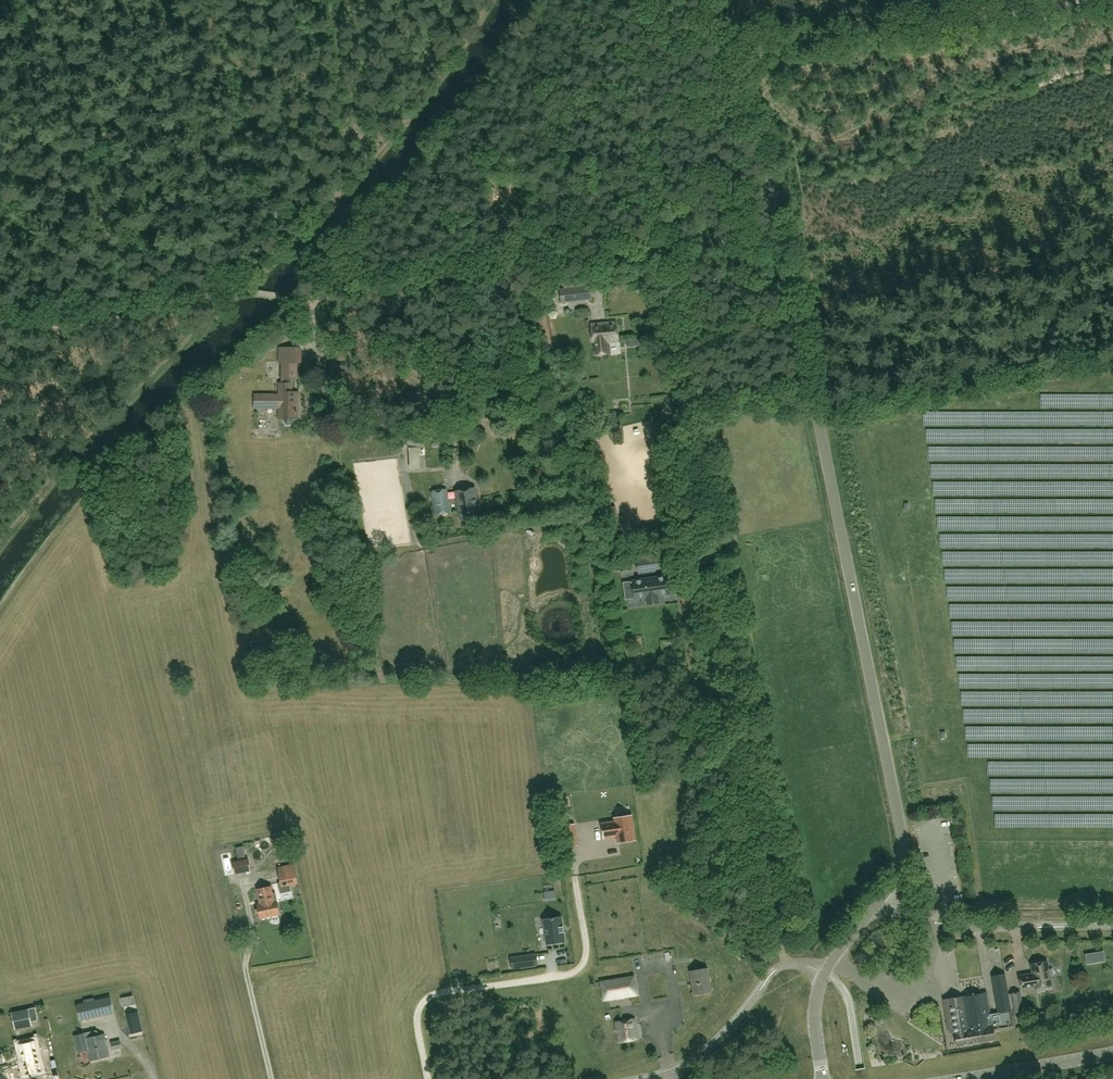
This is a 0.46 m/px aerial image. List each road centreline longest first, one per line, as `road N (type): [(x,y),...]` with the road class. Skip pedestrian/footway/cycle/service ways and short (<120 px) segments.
road 1 (unclassified): [(882,898),(900,871),(903,837),(783,237),(765,151),(703,0)]
road 2 (track): [(802,230),(314,296),(236,289)]
road 3 (track): [(1101,0),(835,33)]
road 4 (track): [(236,289),(65,326),(0,322)]
road 5 (unclassified): [(882,898),(909,916),(948,927),(1112,926)]
road 6 (tertiary): [(960,1078),(1112,1054)]

